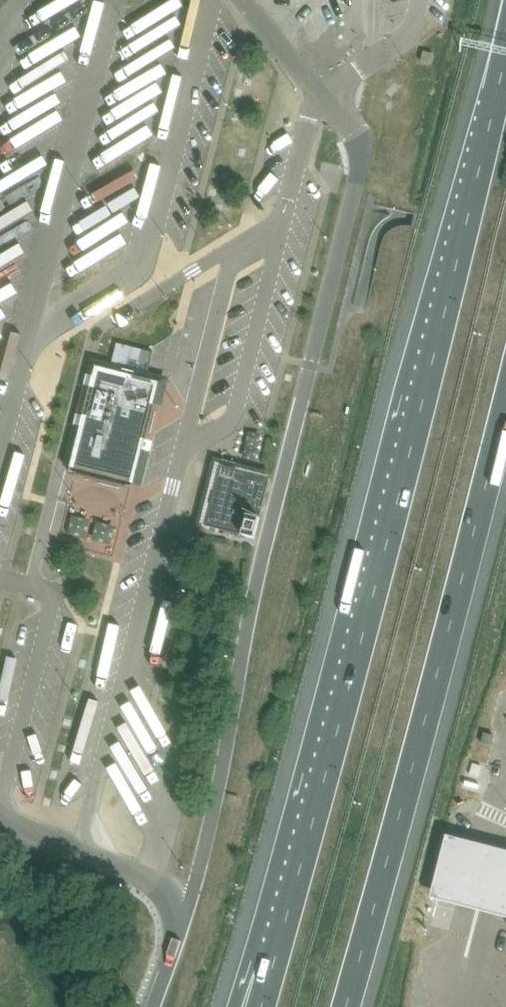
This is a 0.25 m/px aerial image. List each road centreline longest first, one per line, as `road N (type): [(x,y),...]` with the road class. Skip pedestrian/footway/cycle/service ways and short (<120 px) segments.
road 1 (motorway): [(505,60),(272,967)]
road 2 (motorway): [(346,1006),(505,398)]

